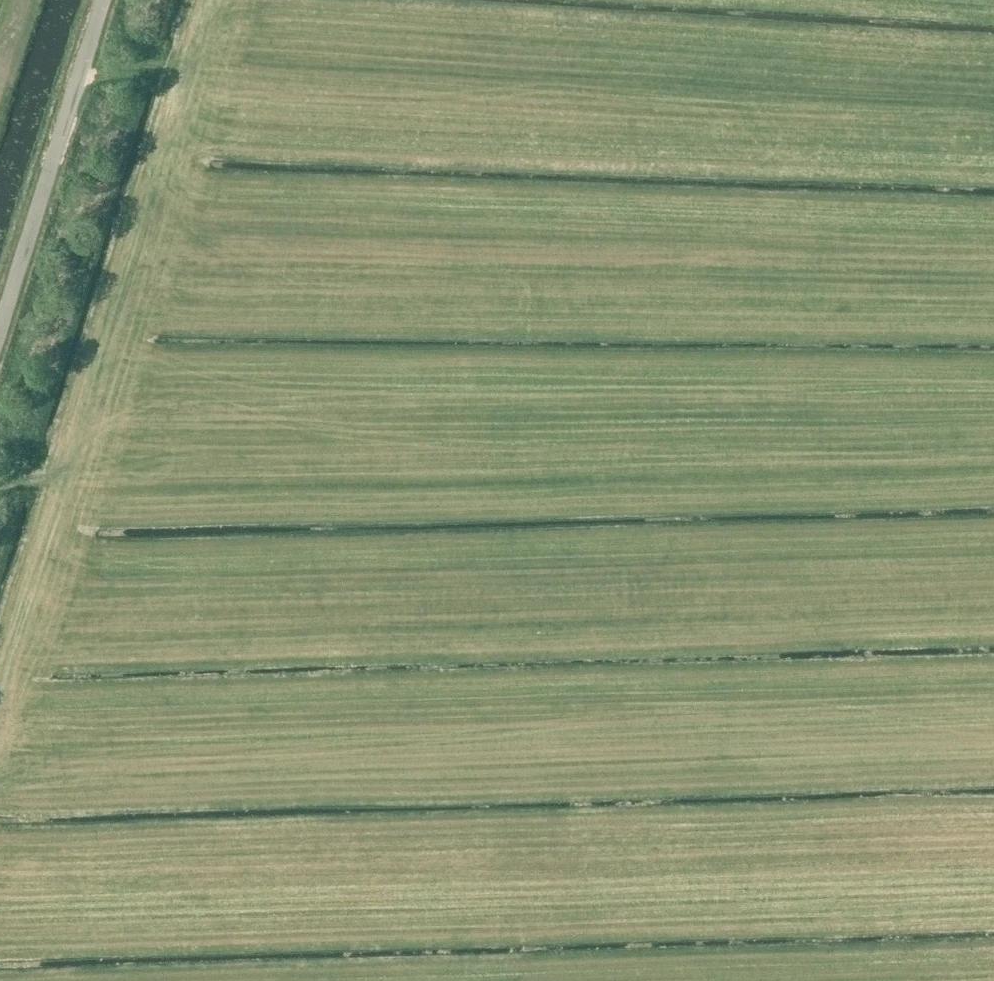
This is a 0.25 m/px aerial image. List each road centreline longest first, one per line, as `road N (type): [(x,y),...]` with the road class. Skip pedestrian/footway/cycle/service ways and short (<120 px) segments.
road 1 (unclassified): [(0,319),(102,0)]

